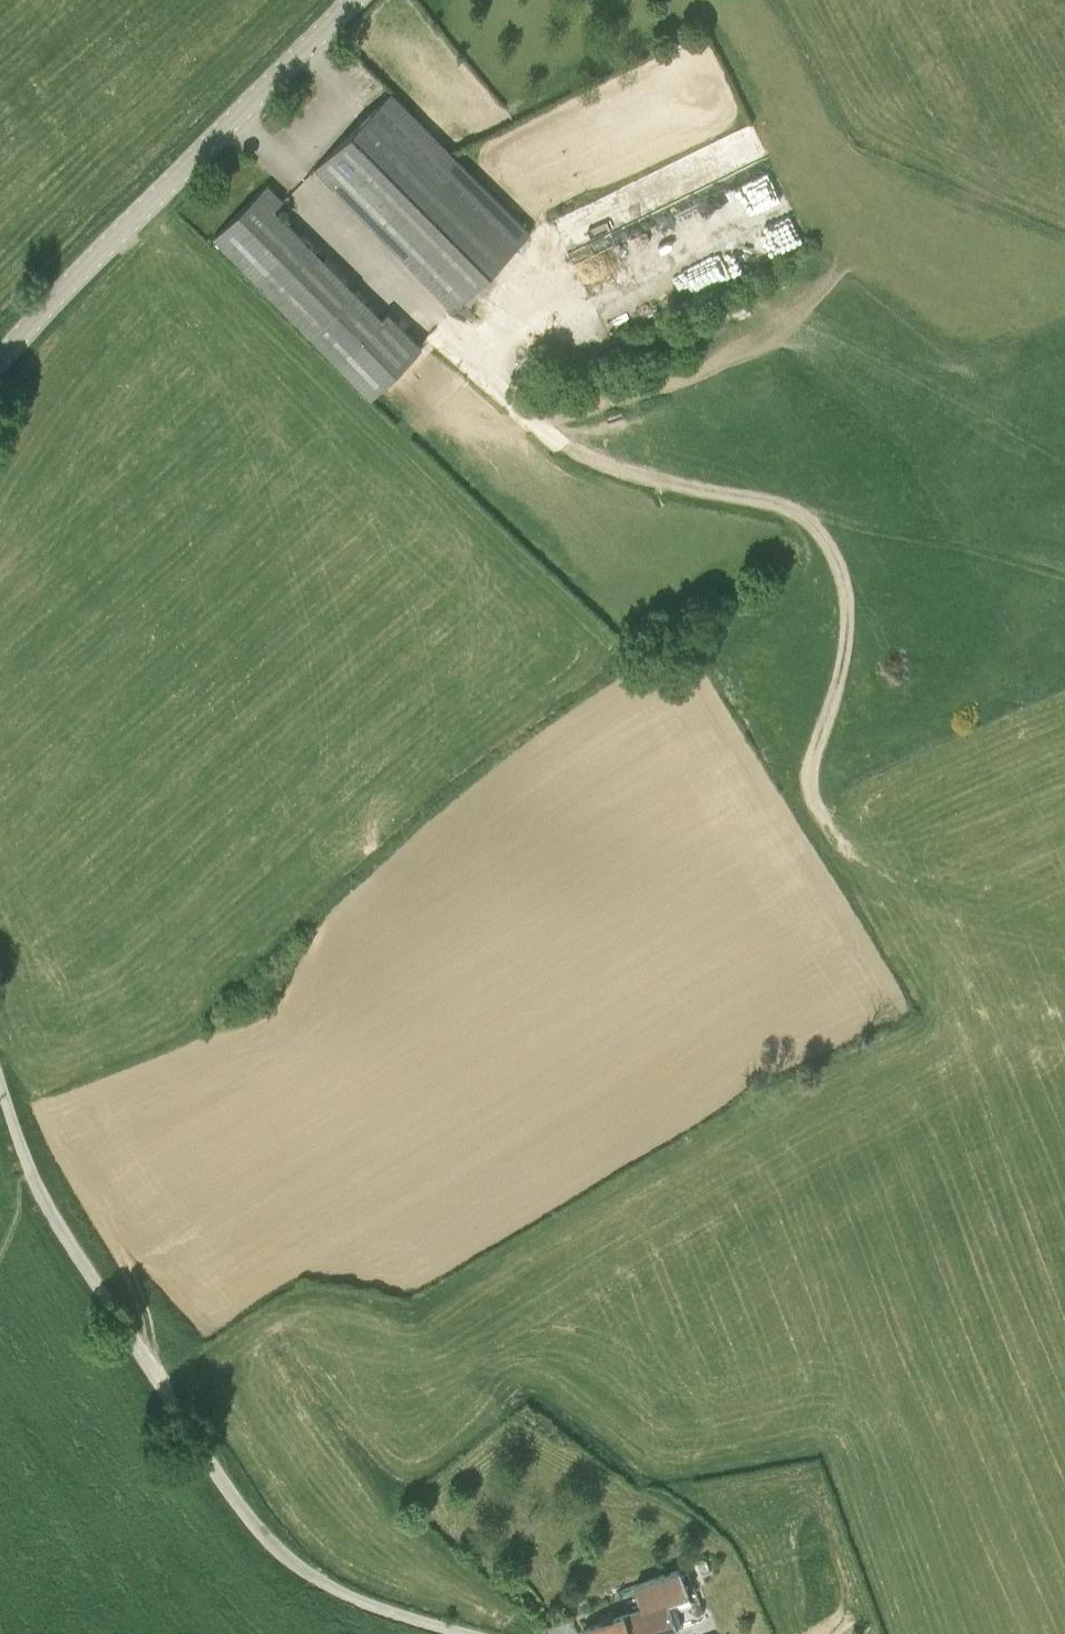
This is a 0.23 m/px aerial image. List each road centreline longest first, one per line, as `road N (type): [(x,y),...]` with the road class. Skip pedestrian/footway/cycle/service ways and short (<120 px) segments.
road 1 (track): [(295,183),(543,431),(578,455),(647,479),(783,506),(835,553),(845,579),(842,667),(812,769),(821,814),(852,853)]
road 2 (unclassified): [(472,1633),(330,1584),(258,1529),(47,1207),(0,1080)]
road 3 (unclassified): [(0,360),(353,0)]

